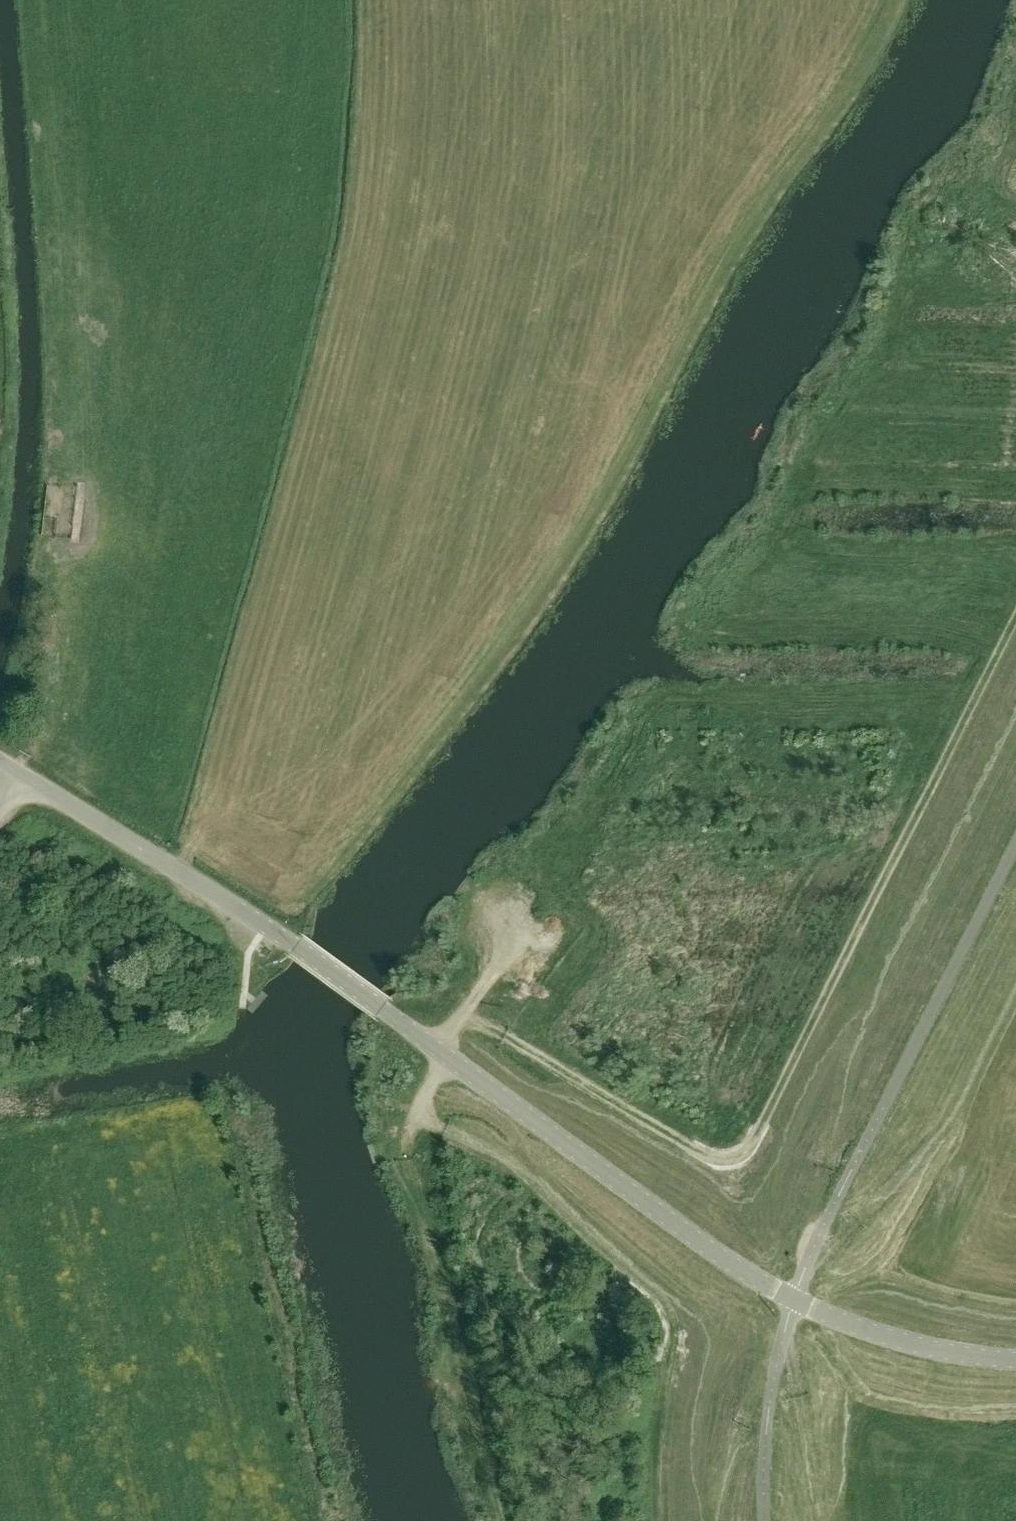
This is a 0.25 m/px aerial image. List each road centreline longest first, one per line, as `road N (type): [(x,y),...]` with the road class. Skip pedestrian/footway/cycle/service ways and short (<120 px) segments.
road 1 (tertiary): [(1015,1357),(896,1340),(743,1273),(290,943),(16,774)]
road 2 (track): [(1015,619),(741,1155),(717,1161),(699,1153),(464,1010)]

